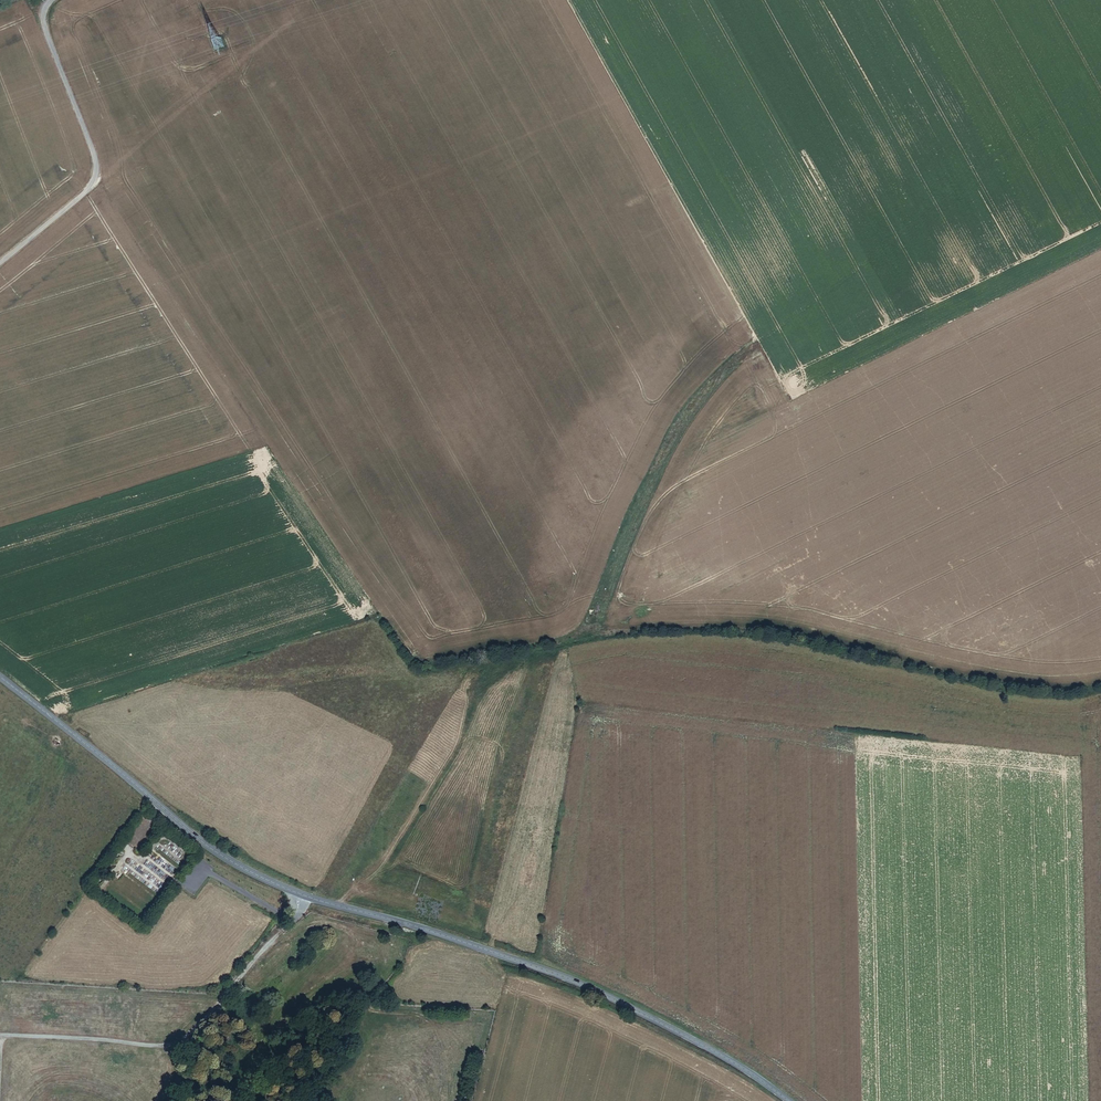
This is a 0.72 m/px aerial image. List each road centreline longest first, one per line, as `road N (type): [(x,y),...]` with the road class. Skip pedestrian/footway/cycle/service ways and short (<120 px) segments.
road 1 (secondary): [(0,677),(202,841),(253,874),(589,987),(718,1054),(788,1100)]
road 2 (unclassified): [(0,264),(89,189),(96,173),(44,24),(52,0)]

